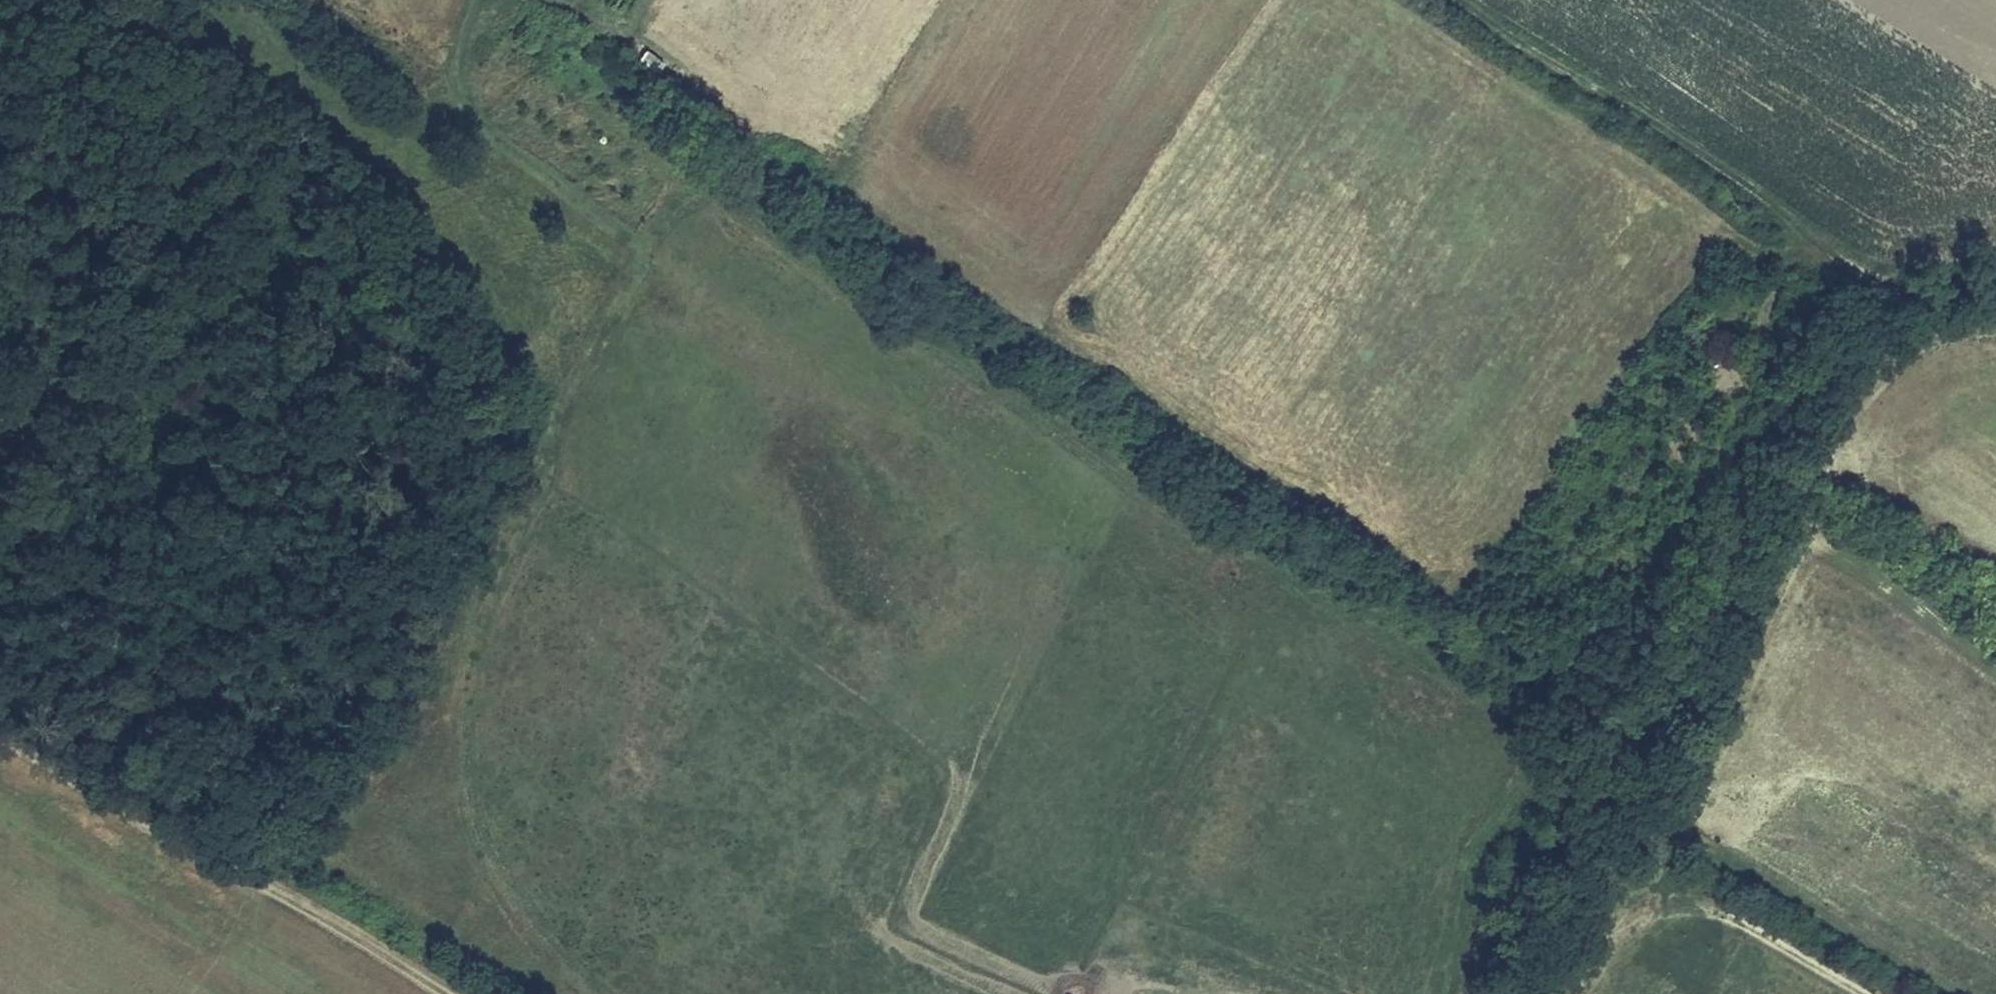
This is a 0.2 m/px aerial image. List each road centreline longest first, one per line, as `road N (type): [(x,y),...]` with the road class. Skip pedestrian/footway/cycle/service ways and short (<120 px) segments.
road 1 (track): [(1995,264),(1887,267),(1847,252),(1476,0)]

